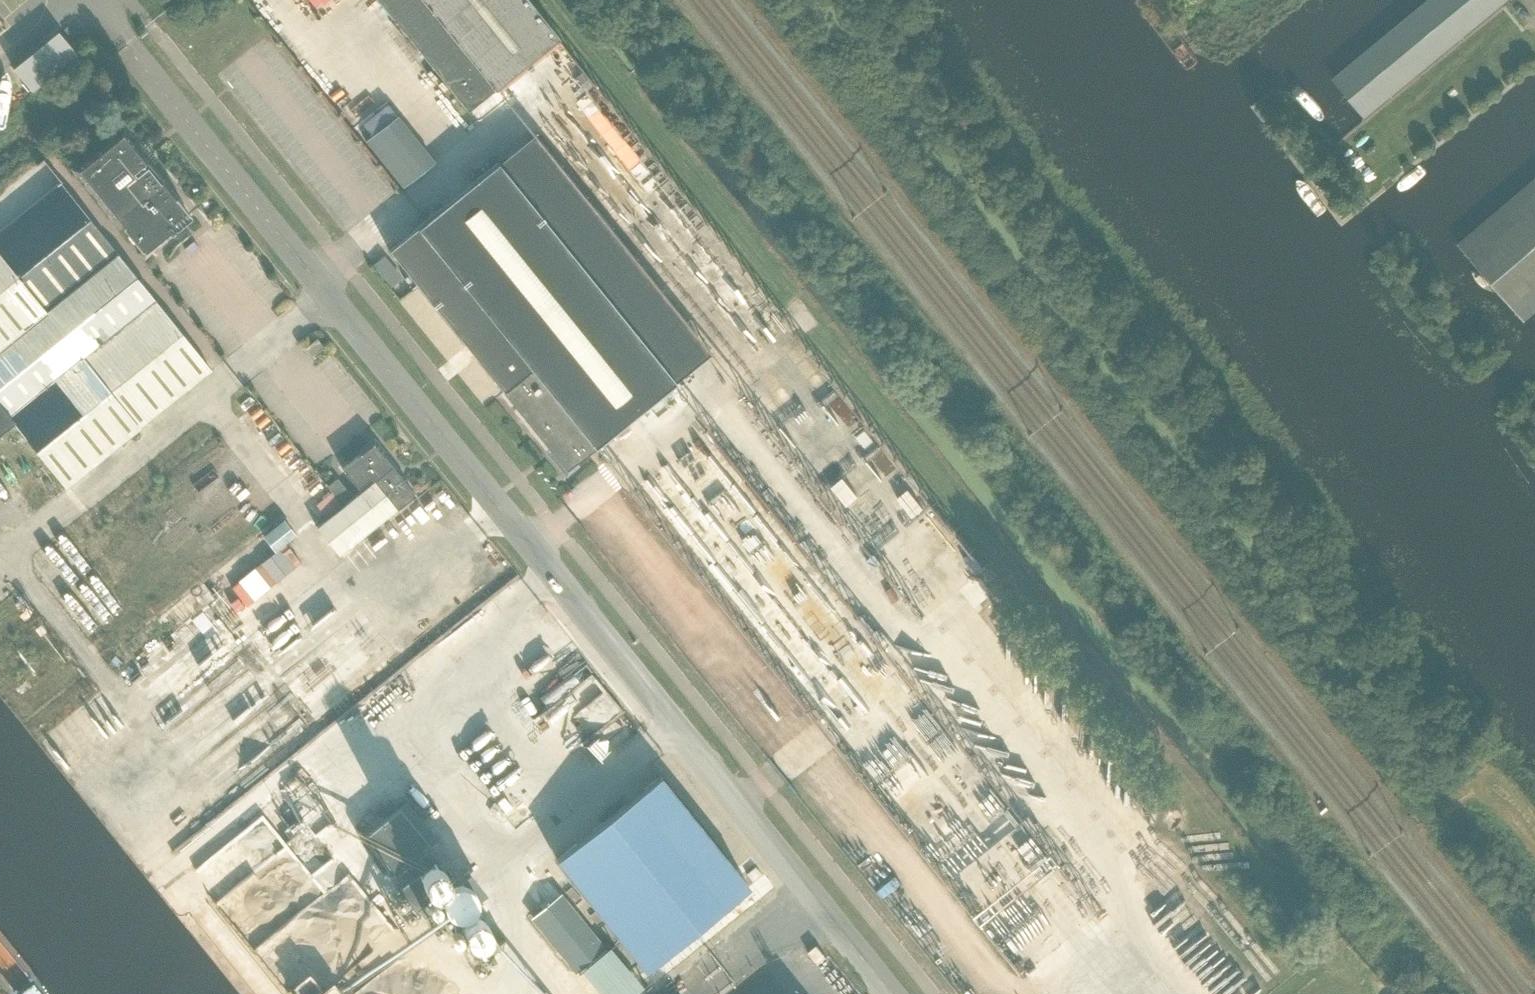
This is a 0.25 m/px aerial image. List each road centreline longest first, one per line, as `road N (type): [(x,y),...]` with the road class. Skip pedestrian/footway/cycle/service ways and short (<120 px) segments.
road 1 (tertiary): [(892,993),(92,0)]

